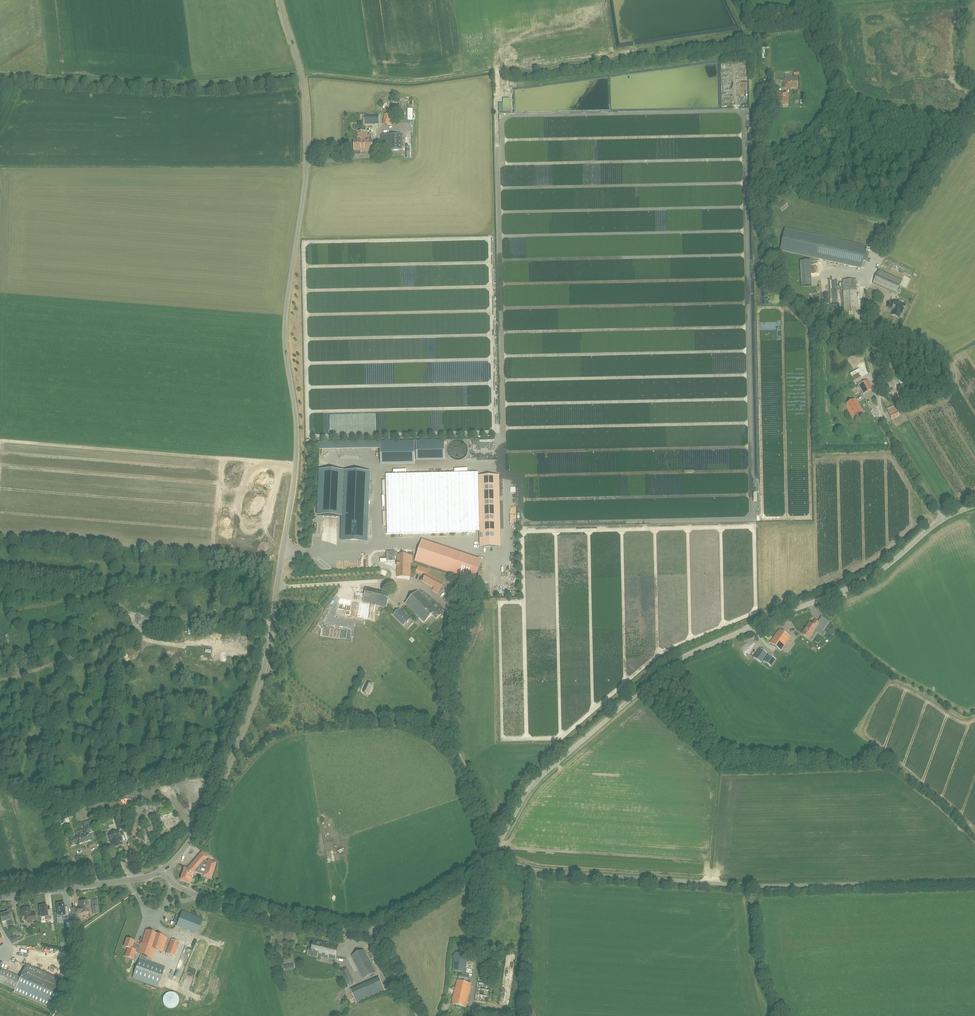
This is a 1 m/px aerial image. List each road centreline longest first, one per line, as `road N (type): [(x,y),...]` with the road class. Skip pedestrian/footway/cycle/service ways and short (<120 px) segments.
road 1 (tertiary): [(161,871),(203,819),(250,711),(292,503),(297,432),(285,322),(306,124),(279,0)]
road 2 (unclassified): [(492,854),(539,778),(667,668),(866,580),(943,518)]
road 3 (unclassified): [(974,880),(732,884),(543,872),(492,854)]
road 4 (unclassified): [(943,518),(881,412),(862,320),(867,286)]
road 5 (unclassified): [(372,932),(232,908),(178,887),(161,871)]
road 6 (track): [(974,114),(878,253),(867,286)]
road 7 (tertiary): [(0,899),(161,871)]
road 8 (unclassified): [(372,932),(492,854)]

